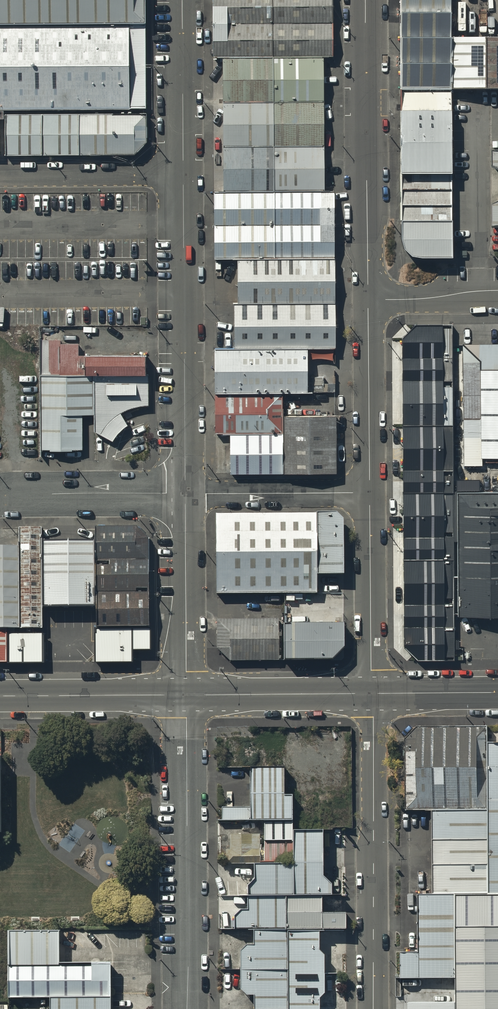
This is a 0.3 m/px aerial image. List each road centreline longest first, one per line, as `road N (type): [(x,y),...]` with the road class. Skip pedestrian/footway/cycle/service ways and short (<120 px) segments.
road 1 (tertiary): [(183,175),(185,494)]
road 2 (unclassified): [(372,694),(373,1008)]
road 3 (tertiary): [(185,695),(185,1008)]
road 4 (unclassified): [(366,0),(368,294)]
road 5 (unclassified): [(370,493),(372,694)]
road 6 (tertiary): [(185,494),(185,695)]
road 7 (unclassified): [(368,294),(370,493)]
road 8 (tertiary): [(185,695),(372,694)]
road 9 (unclassified): [(0,498),(185,494)]
road 10 (tertiary): [(0,697),(185,695)]
road 11 (unclassified): [(185,494),(370,493)]
road 12 (unclassified): [(0,177),(183,175)]
road 13 (tertiary): [(182,0),(183,175)]
road 14 (unclassified): [(368,294),(497,292)]
road 15 (tertiary): [(372,694),(497,693)]

